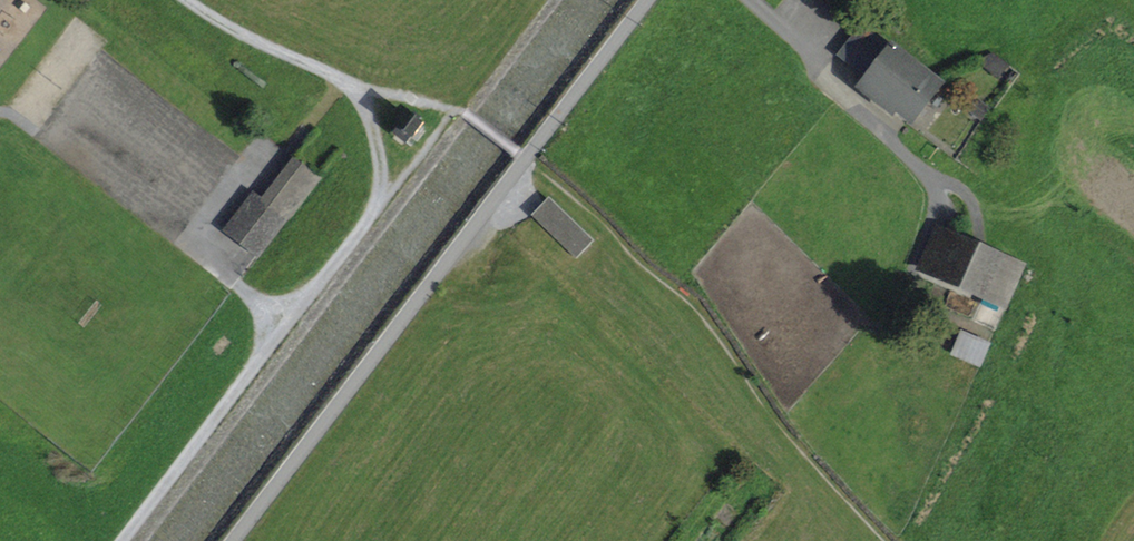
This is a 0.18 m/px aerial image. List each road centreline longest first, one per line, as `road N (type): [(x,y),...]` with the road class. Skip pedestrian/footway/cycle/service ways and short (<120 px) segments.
road 1 (track): [(187,0),(323,70),(355,96),(377,146),(377,209),(123,540)]
road 2 (residential): [(233,540),(649,0)]
road 3 (track): [(702,312),(629,252),(599,214),(526,160)]
road 4 (track): [(292,320),(195,249)]

